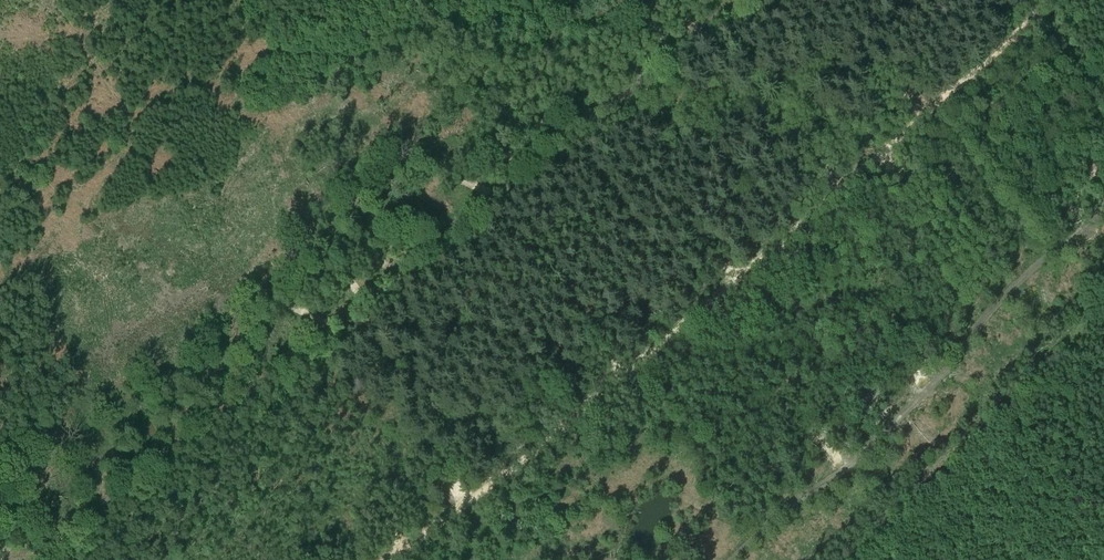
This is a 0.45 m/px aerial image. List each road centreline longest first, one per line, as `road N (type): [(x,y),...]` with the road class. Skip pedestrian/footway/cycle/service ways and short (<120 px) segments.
road 1 (track): [(376,559),(786,240),(1037,18)]
road 2 (track): [(739,559),(899,421),(1103,207)]
road 3 (track): [(854,559),(1103,300)]

